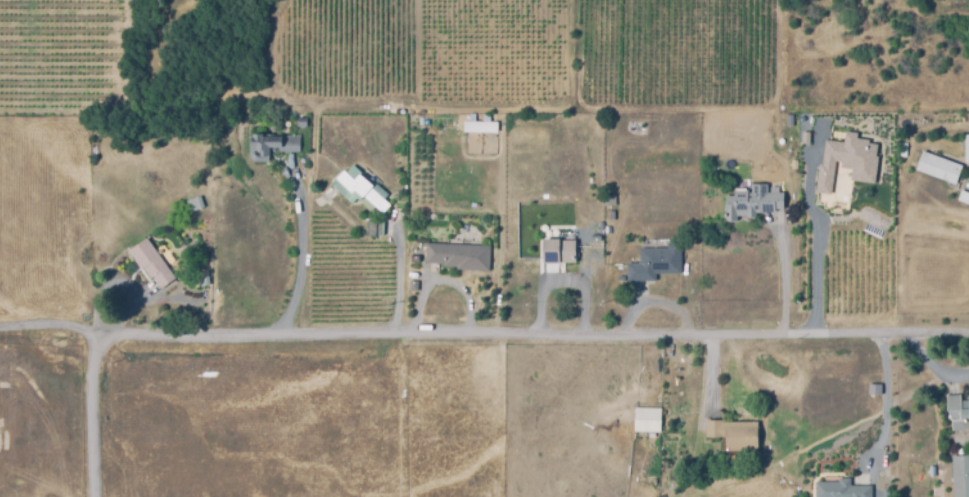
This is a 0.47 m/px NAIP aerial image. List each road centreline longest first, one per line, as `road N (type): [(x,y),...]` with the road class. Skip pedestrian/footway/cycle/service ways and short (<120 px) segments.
road 1 (residential): [(0,327),(235,338),(968,334)]
road 2 (residential): [(95,496),(99,330)]

